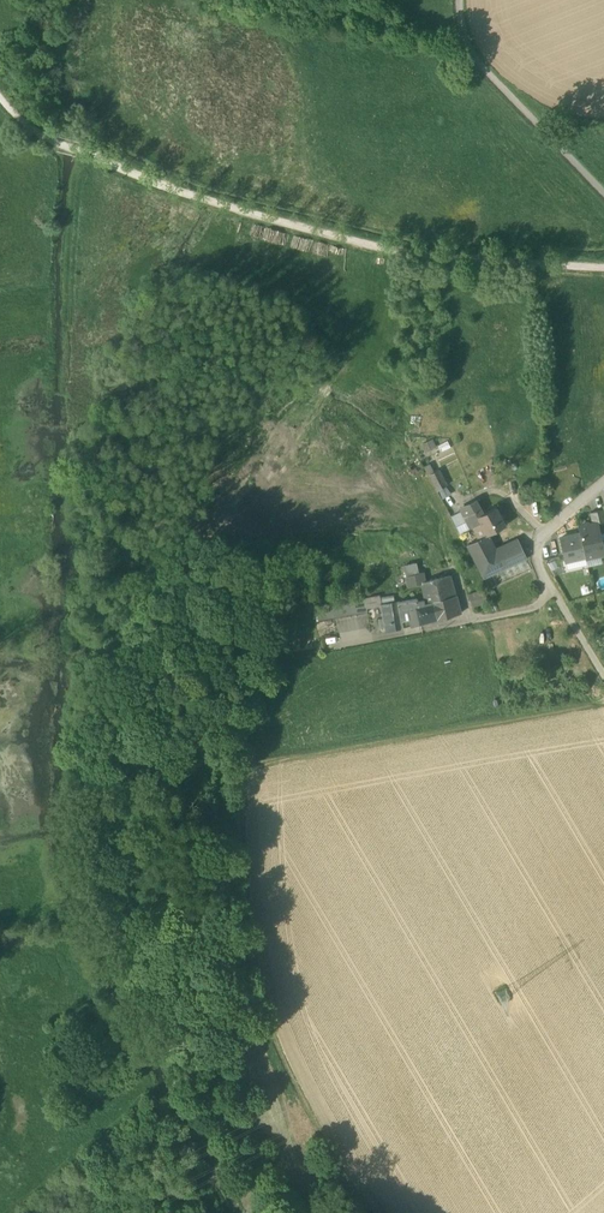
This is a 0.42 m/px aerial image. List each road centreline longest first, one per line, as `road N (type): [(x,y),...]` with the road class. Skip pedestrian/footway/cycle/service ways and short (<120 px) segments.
road 1 (track): [(0,96),(38,145),(96,152),(189,197),(411,257),(603,266)]
road 2 (residential): [(603,194),(470,52),(464,0)]
road 3 (residential): [(603,481),(541,534),(539,563),(548,585)]

